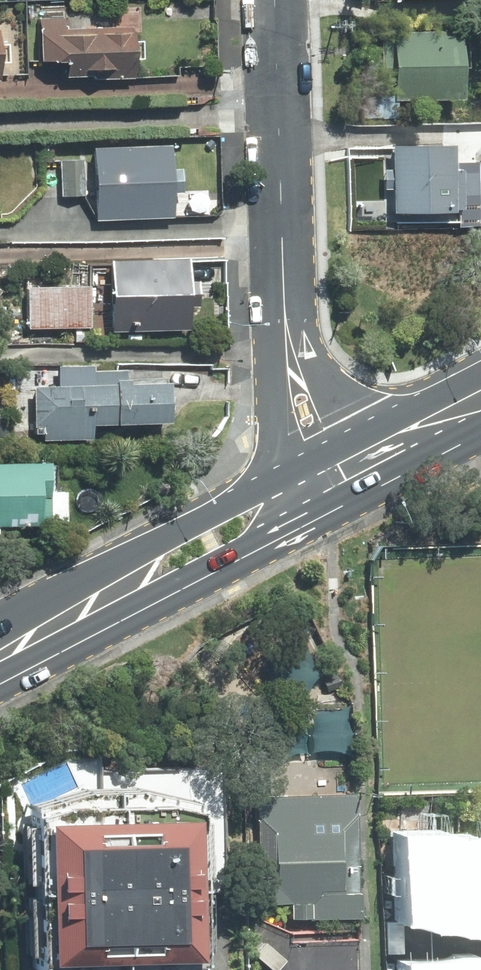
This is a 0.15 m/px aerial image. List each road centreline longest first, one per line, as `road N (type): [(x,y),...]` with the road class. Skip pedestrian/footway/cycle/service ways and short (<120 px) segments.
road 1 (secondary): [(312,520),(0,682)]
road 2 (secondary): [(0,622),(282,466)]
road 3 (residential): [(281,0),(287,316)]
road 4 (residential): [(282,466),(276,415),(287,316)]
road 5 (secondary): [(350,429),(480,362)]
road 6 (residential): [(287,316),(350,429)]

